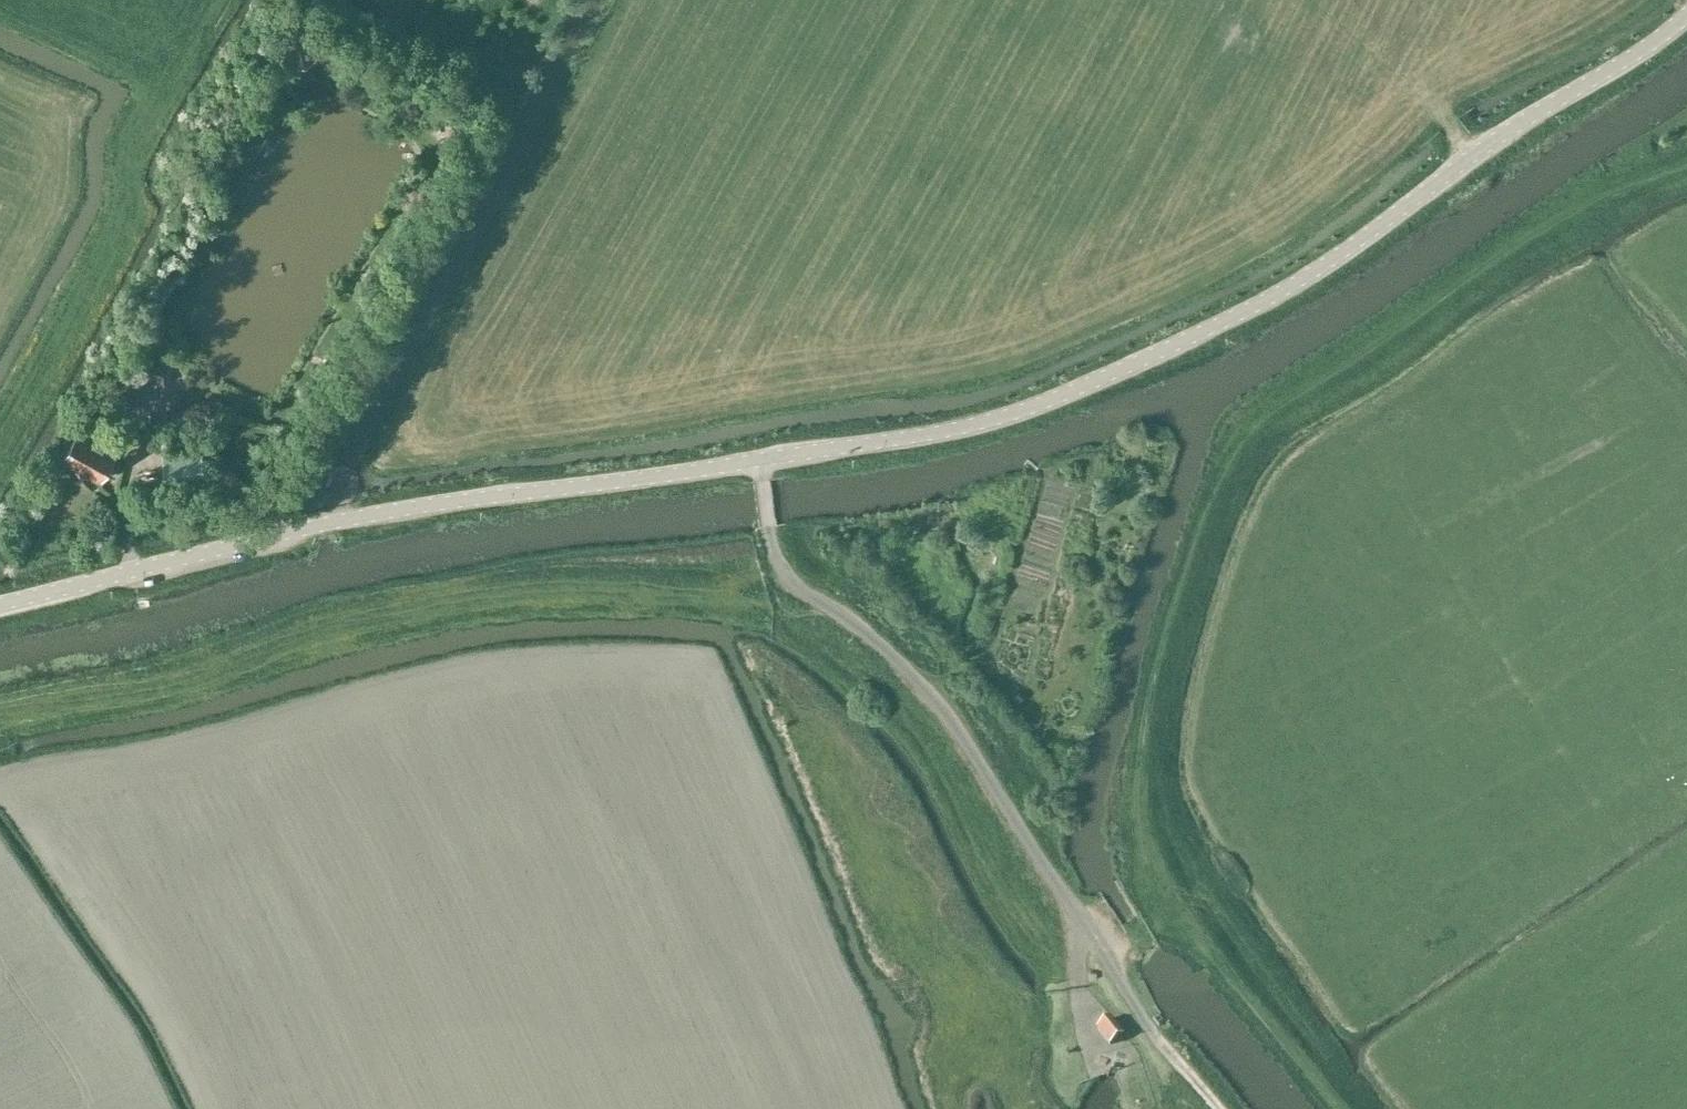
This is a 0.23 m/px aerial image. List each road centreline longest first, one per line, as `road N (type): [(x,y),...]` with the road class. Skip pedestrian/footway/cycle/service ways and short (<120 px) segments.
road 1 (tertiary): [(0,606),(366,516),(758,462),(1014,413),(1290,285),(1686,15)]

